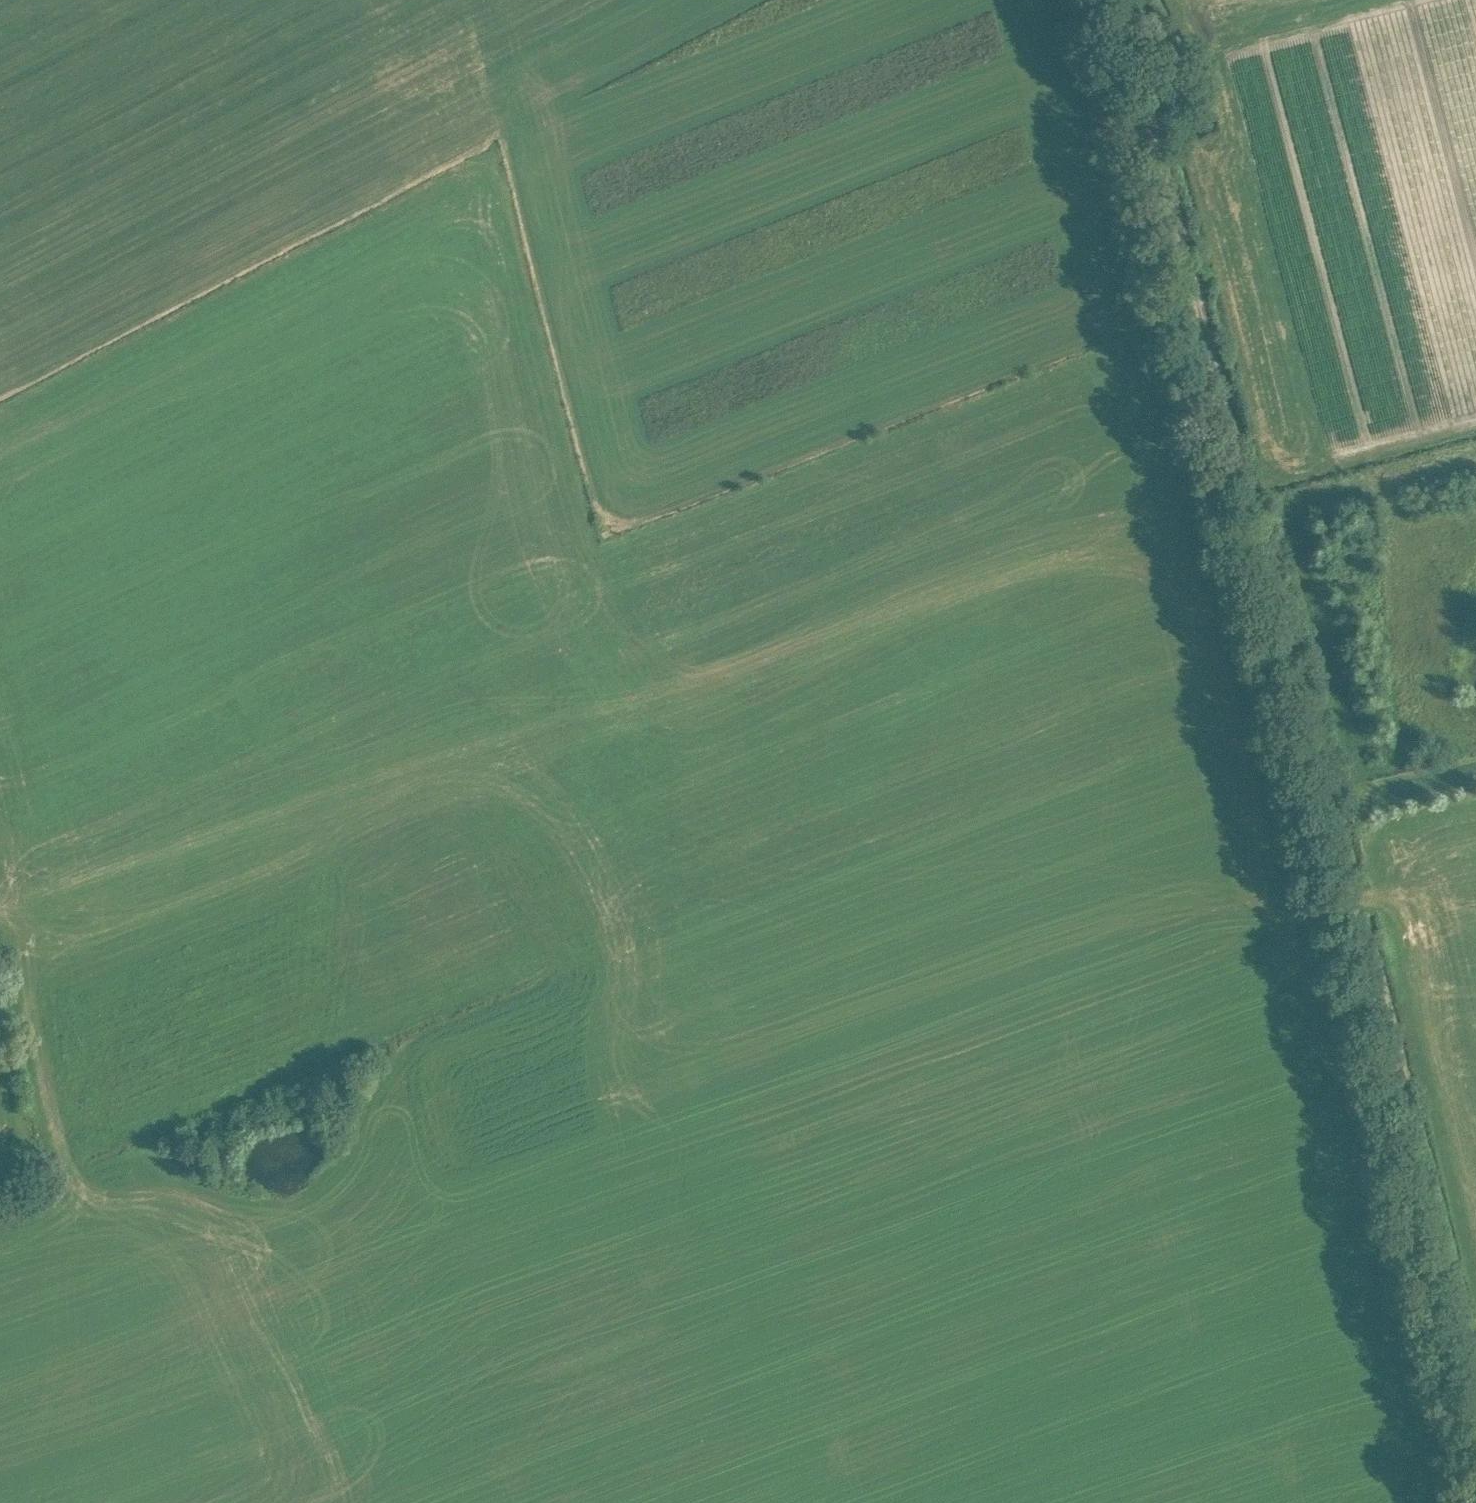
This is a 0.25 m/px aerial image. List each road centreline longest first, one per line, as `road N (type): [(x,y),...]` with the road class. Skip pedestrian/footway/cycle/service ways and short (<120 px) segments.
road 1 (track): [(1113,0),(1319,811)]
road 2 (track): [(1319,811),(1475,1417)]

